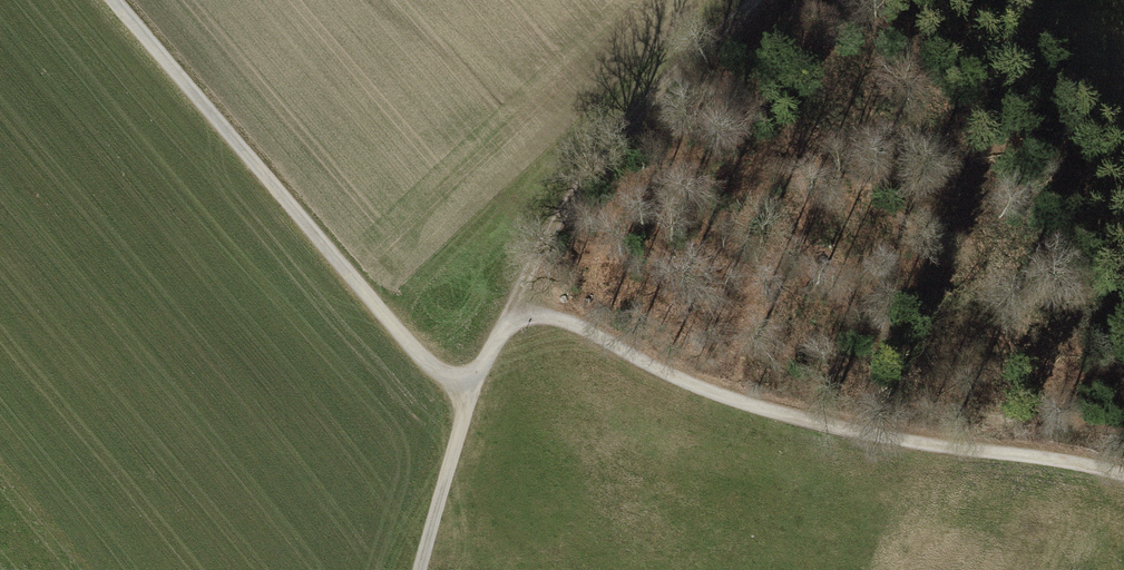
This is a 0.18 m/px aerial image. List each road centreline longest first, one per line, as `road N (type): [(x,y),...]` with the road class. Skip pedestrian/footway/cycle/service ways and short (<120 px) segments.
road 1 (track): [(1123,480),(911,449),(750,408),(597,338),(513,322),(467,404),(328,256),(111,0)]
road 2 (track): [(513,322),(558,232),(653,96),(761,0)]
road 3 (track): [(467,404),(424,569)]

